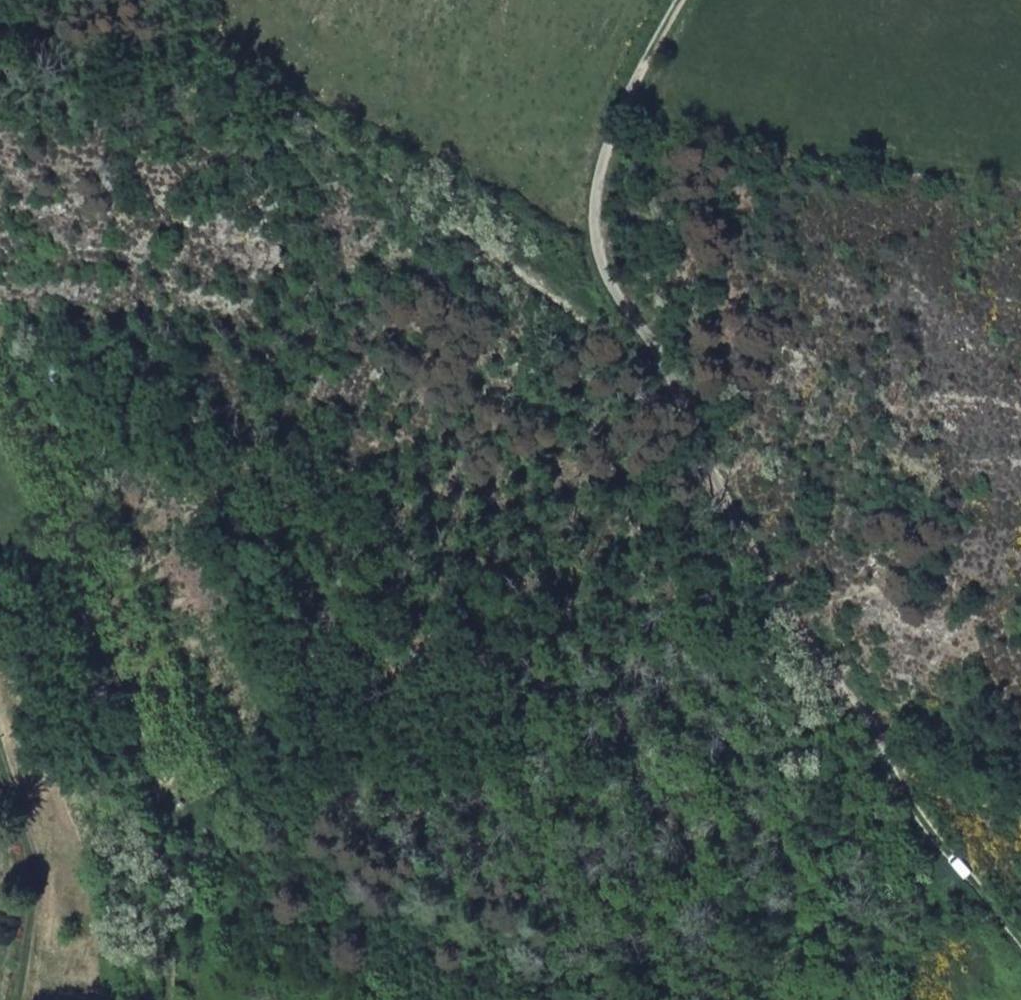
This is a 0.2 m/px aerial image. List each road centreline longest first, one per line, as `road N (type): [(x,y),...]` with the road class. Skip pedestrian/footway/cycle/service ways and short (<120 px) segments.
road 1 (residential): [(676,0),(623,87),(582,190),(595,279),(661,367),(928,826),(1020,934)]
road 2 (track): [(661,367),(629,358),(588,330),(246,71),(199,0)]

